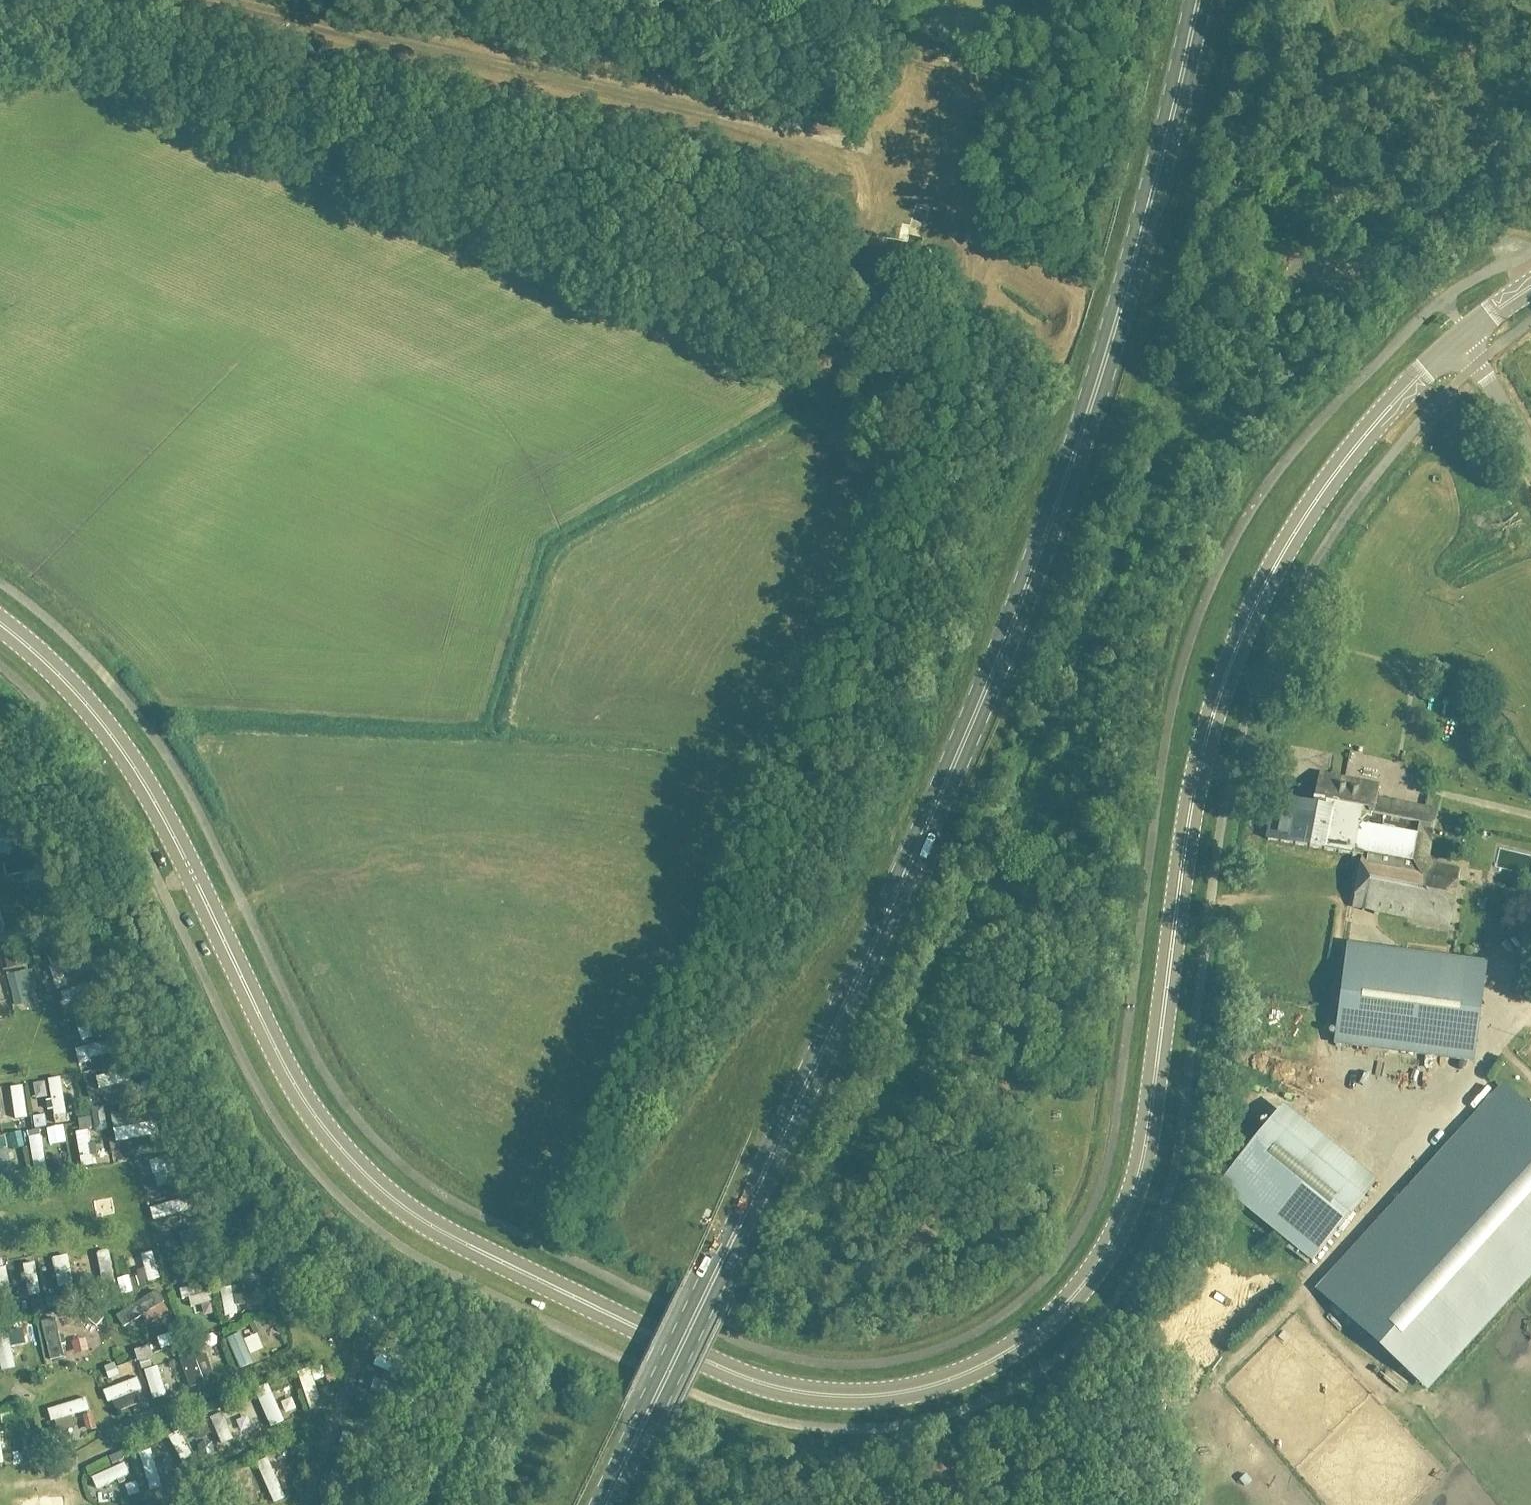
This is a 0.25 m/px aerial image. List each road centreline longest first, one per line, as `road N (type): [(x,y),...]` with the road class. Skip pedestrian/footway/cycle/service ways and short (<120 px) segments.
road 1 (tertiary): [(1465,336),(1356,442),(1319,491),(1221,691),(1182,868),(1141,1185),(1110,1258),(1067,1312),(1002,1364),(932,1390),(862,1398),(767,1383),(660,1339),(392,1200),(340,1145),(276,1048),(172,822),(96,708),(41,651),(0,624)]
road 2 (primary): [(605,1504),(719,1281),(903,880),(1074,457),(1124,306),(1196,0)]
road 3 (track): [(354,1364),(302,1504)]
road 4 (unclassified): [(1530,457),(1465,336)]

